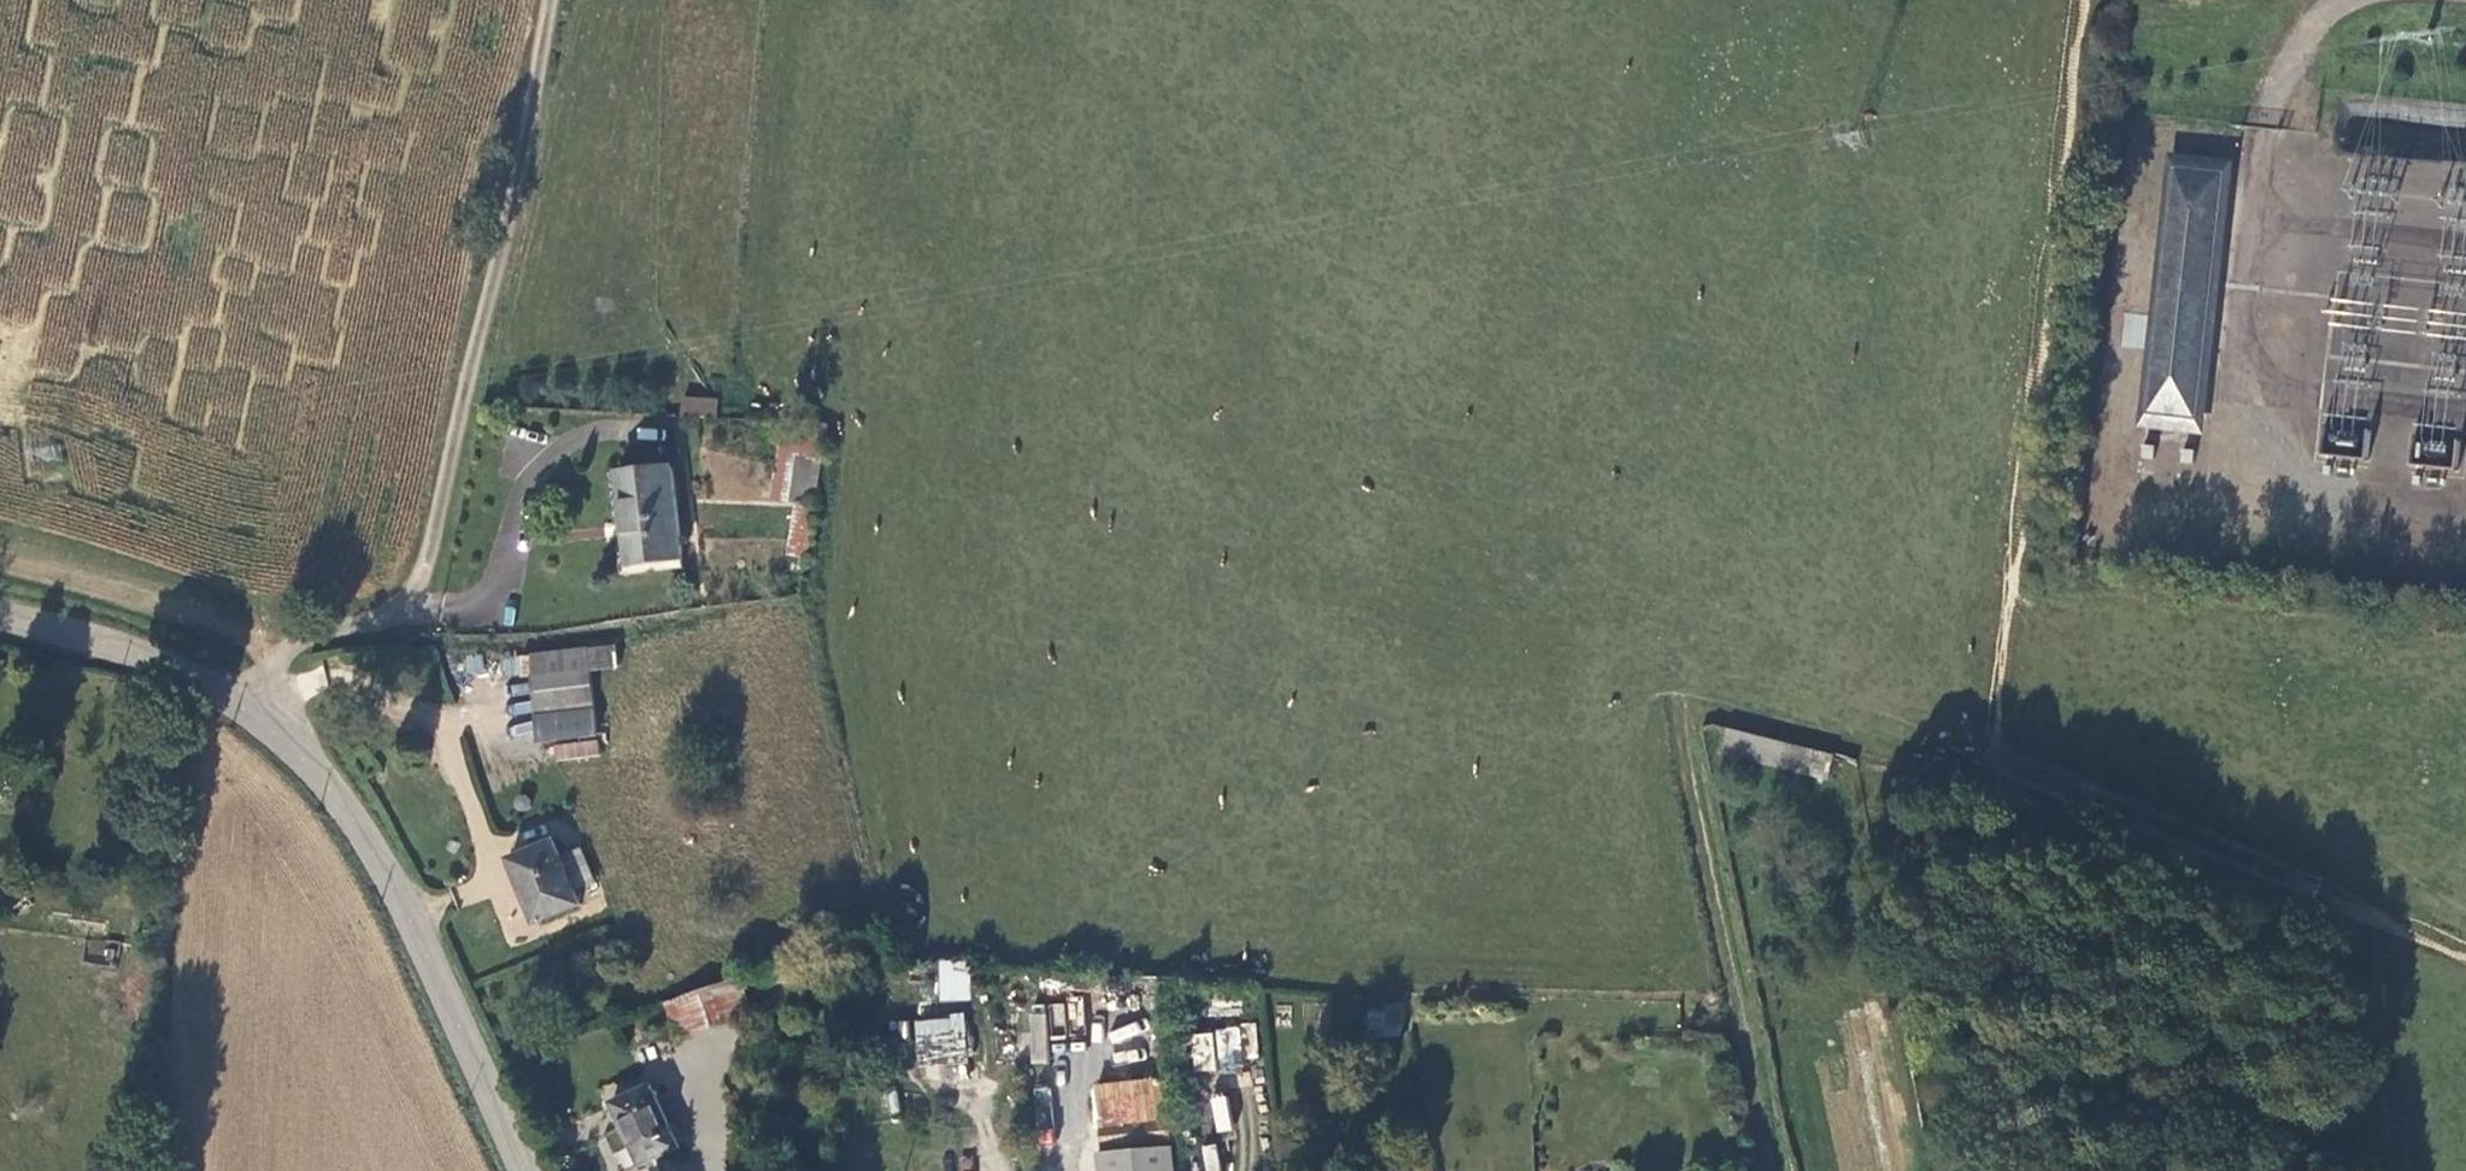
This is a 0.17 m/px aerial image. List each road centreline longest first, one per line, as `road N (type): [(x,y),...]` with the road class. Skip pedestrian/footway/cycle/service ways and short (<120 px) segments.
road 1 (tertiary): [(527,1170),(405,902),(329,783),(237,702),(103,642),(0,615)]
road 2 (track): [(552,0),(426,564),(404,610)]
road 3 (track): [(1776,1170),(1687,772),(1679,697)]

